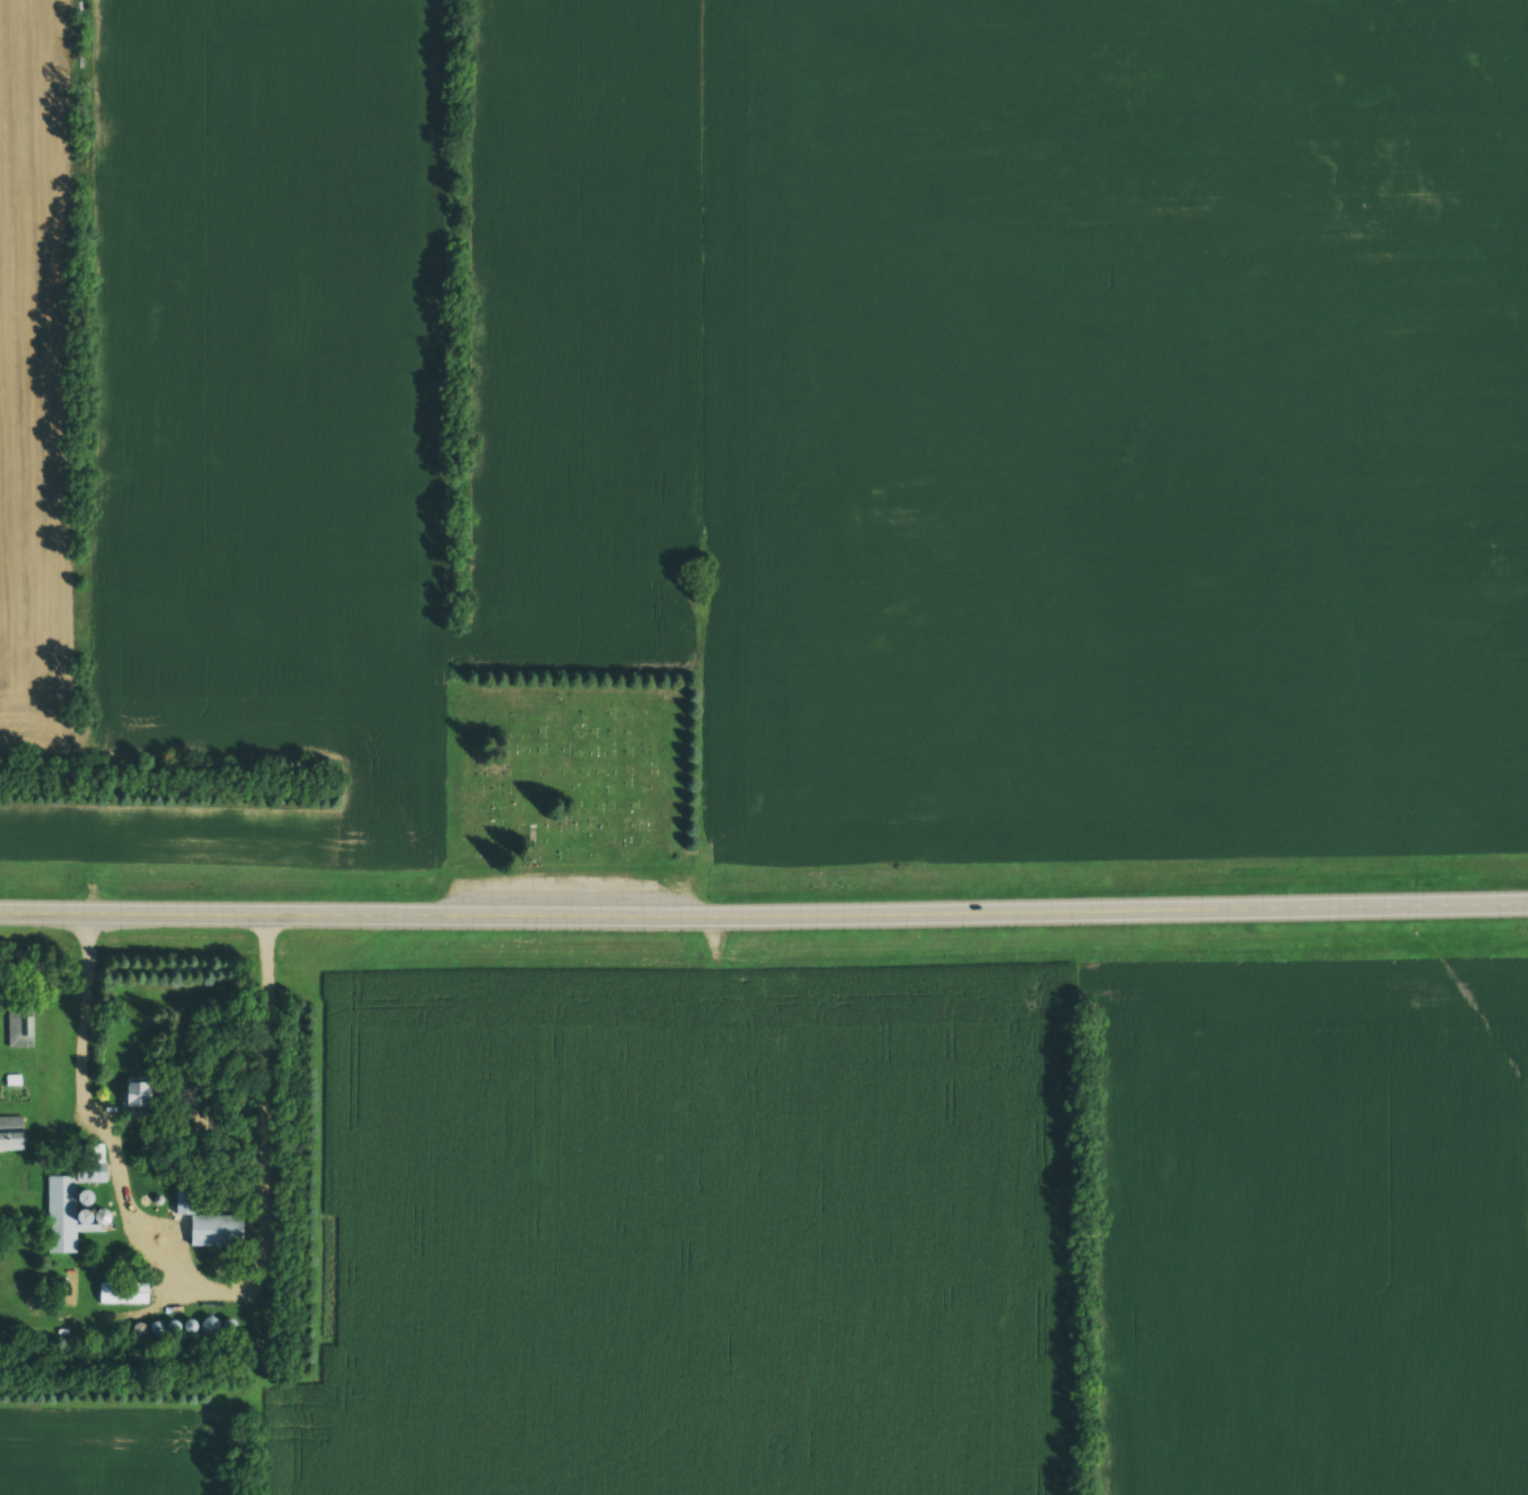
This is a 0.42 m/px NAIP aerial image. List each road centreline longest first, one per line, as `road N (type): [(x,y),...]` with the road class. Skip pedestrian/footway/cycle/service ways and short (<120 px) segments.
road 1 (secondary): [(1527,904),(713,917),(0,912)]

